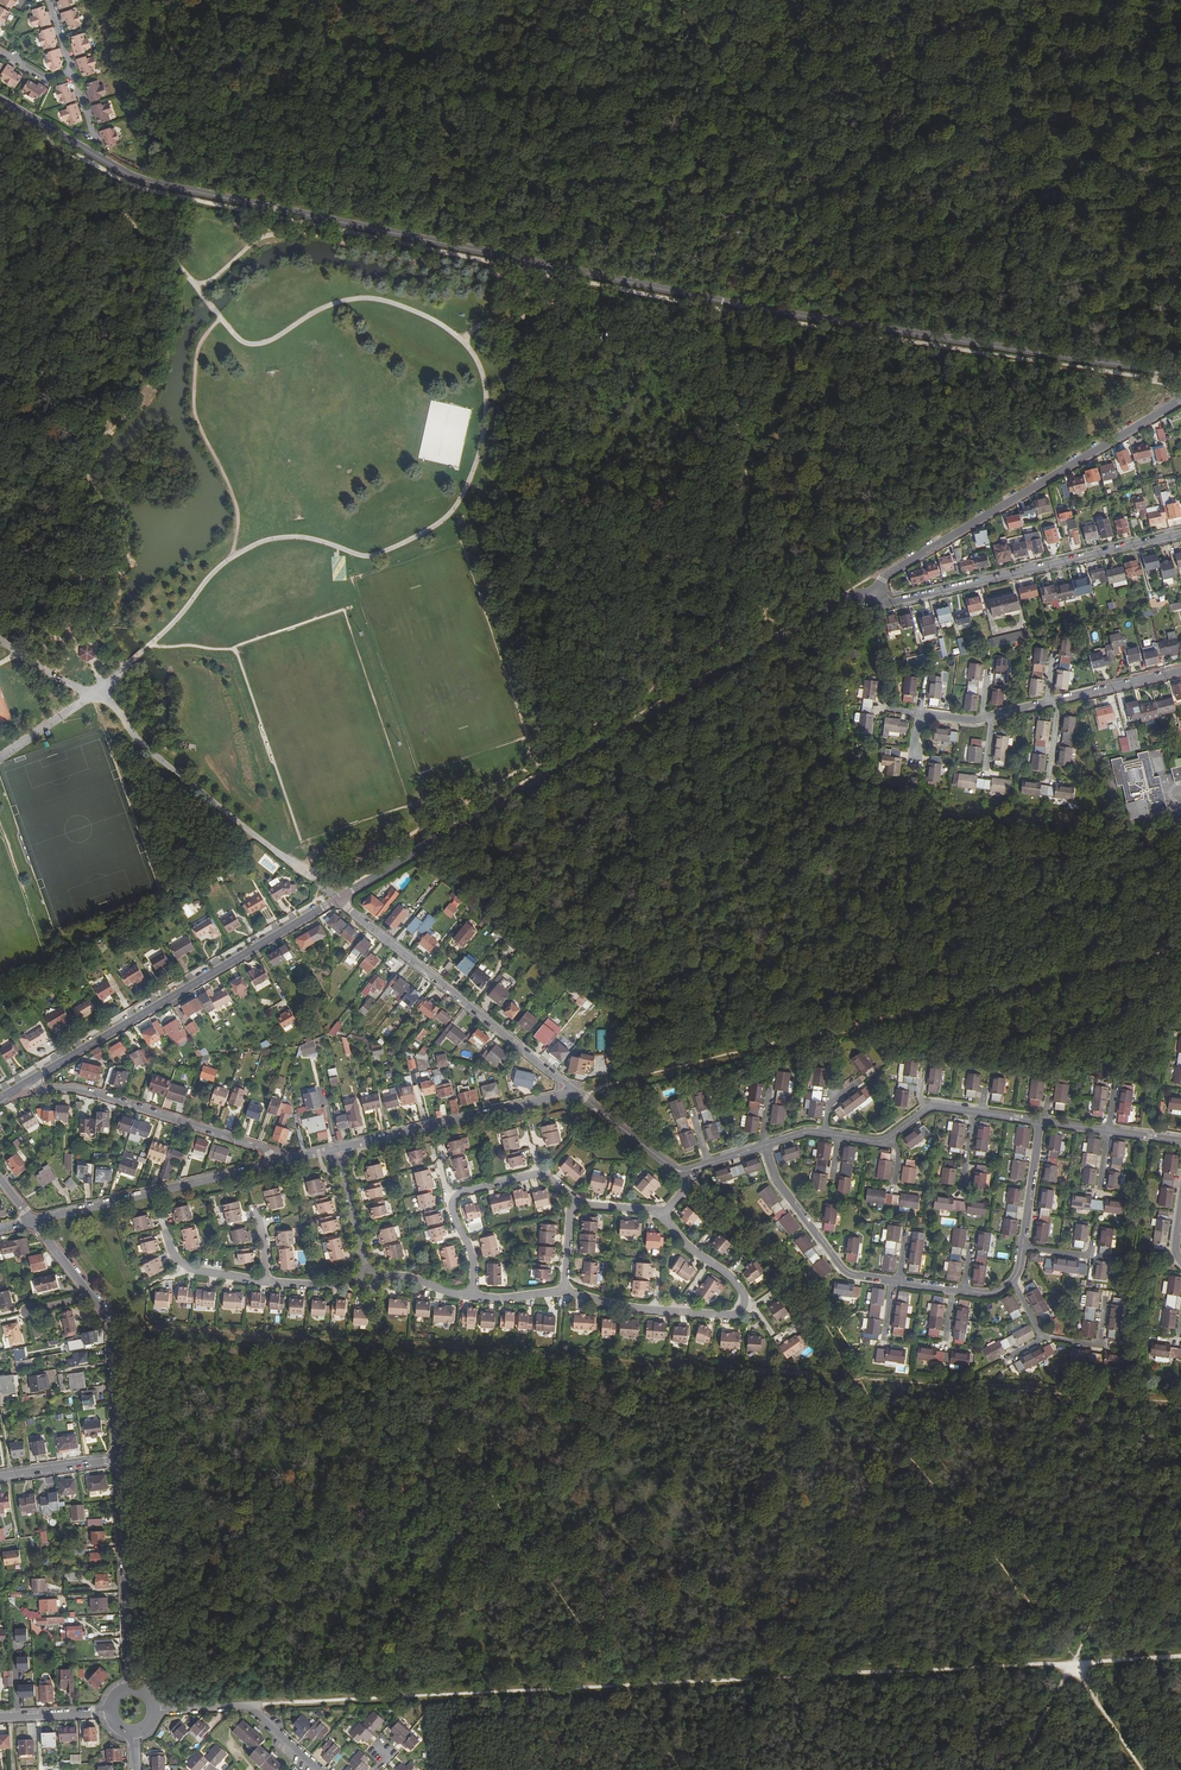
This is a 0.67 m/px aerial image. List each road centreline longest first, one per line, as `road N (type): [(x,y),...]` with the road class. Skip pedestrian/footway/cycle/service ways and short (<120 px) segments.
road 1 (tertiary): [(148,181),(812,319),(1175,373)]
road 2 (track): [(237,1703),(1073,1660)]
road 3 (residential): [(873,592),(848,598),(337,900)]
road 4 (track): [(585,1099),(602,1086),(1180,947)]
road 5 (track): [(680,1769),(382,1339)]
road 6 (residential): [(1180,399),(887,574),(873,592)]
road 7 (residential): [(27,1084),(337,900)]
road 8 (track): [(1073,1660),(992,1537),(958,1509),(858,1379)]
road 9 (residential): [(873,592),(893,603),(1180,533)]
road 10 (residential): [(577,1092),(337,900)]
road 11 (residential): [(27,1084),(97,1094),(261,1148),(277,1163)]
road 12 (residential): [(277,1163),(32,1221)]
road 13 (residential): [(577,1092),(337,1149)]
road 14 (track): [(1073,1660),(1180,1455)]
road 15 (residential): [(129,1686),(118,1459)]
road 16 (residential): [(765,1146),(773,1176),(839,1265),(892,1279)]
road 17 (residential): [(319,1769),(237,1703),(155,1710)]
road 18 (residential): [(118,1459),(110,1320),(91,1296)]
road 19 (tertiary): [(148,181),(0,99)]
road 20 (residential): [(161,1213),(178,1261),(263,1282)]
road 21 (residential): [(686,1171),(577,1092)]
road 22 (track): [(1143,1769),(1073,1660)]
road 23 (residential): [(1022,1247),(1040,1121)]
road 24 (residential): [(1059,701),(1180,671)]
road 25 (residential): [(744,1306),(730,1276),(662,1215)]
road 26 (residential): [(337,1149),(367,1269)]
road 27 (track): [(1020,1769),(1073,1660)]

